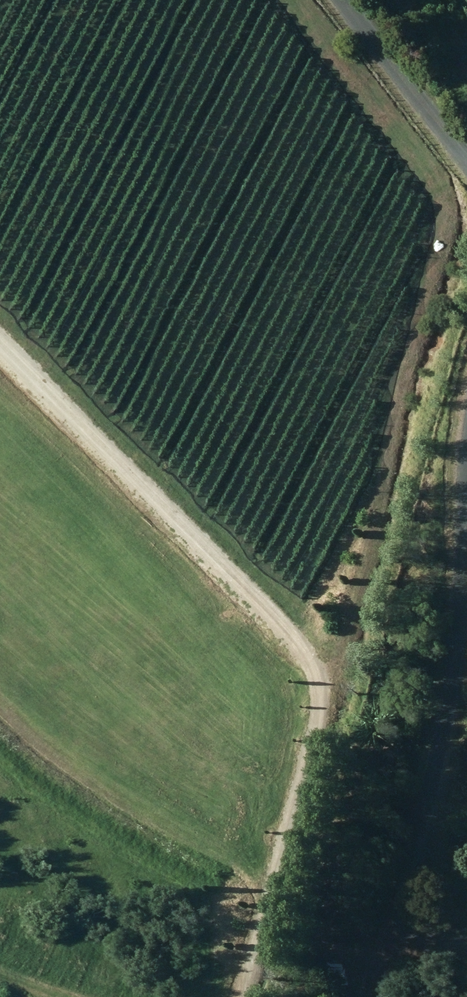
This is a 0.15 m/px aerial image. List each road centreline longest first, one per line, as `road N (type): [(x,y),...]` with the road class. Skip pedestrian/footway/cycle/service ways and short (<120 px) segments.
road 1 (track): [(444,200),(359,612),(241,996)]
road 2 (track): [(335,682),(0,349)]

